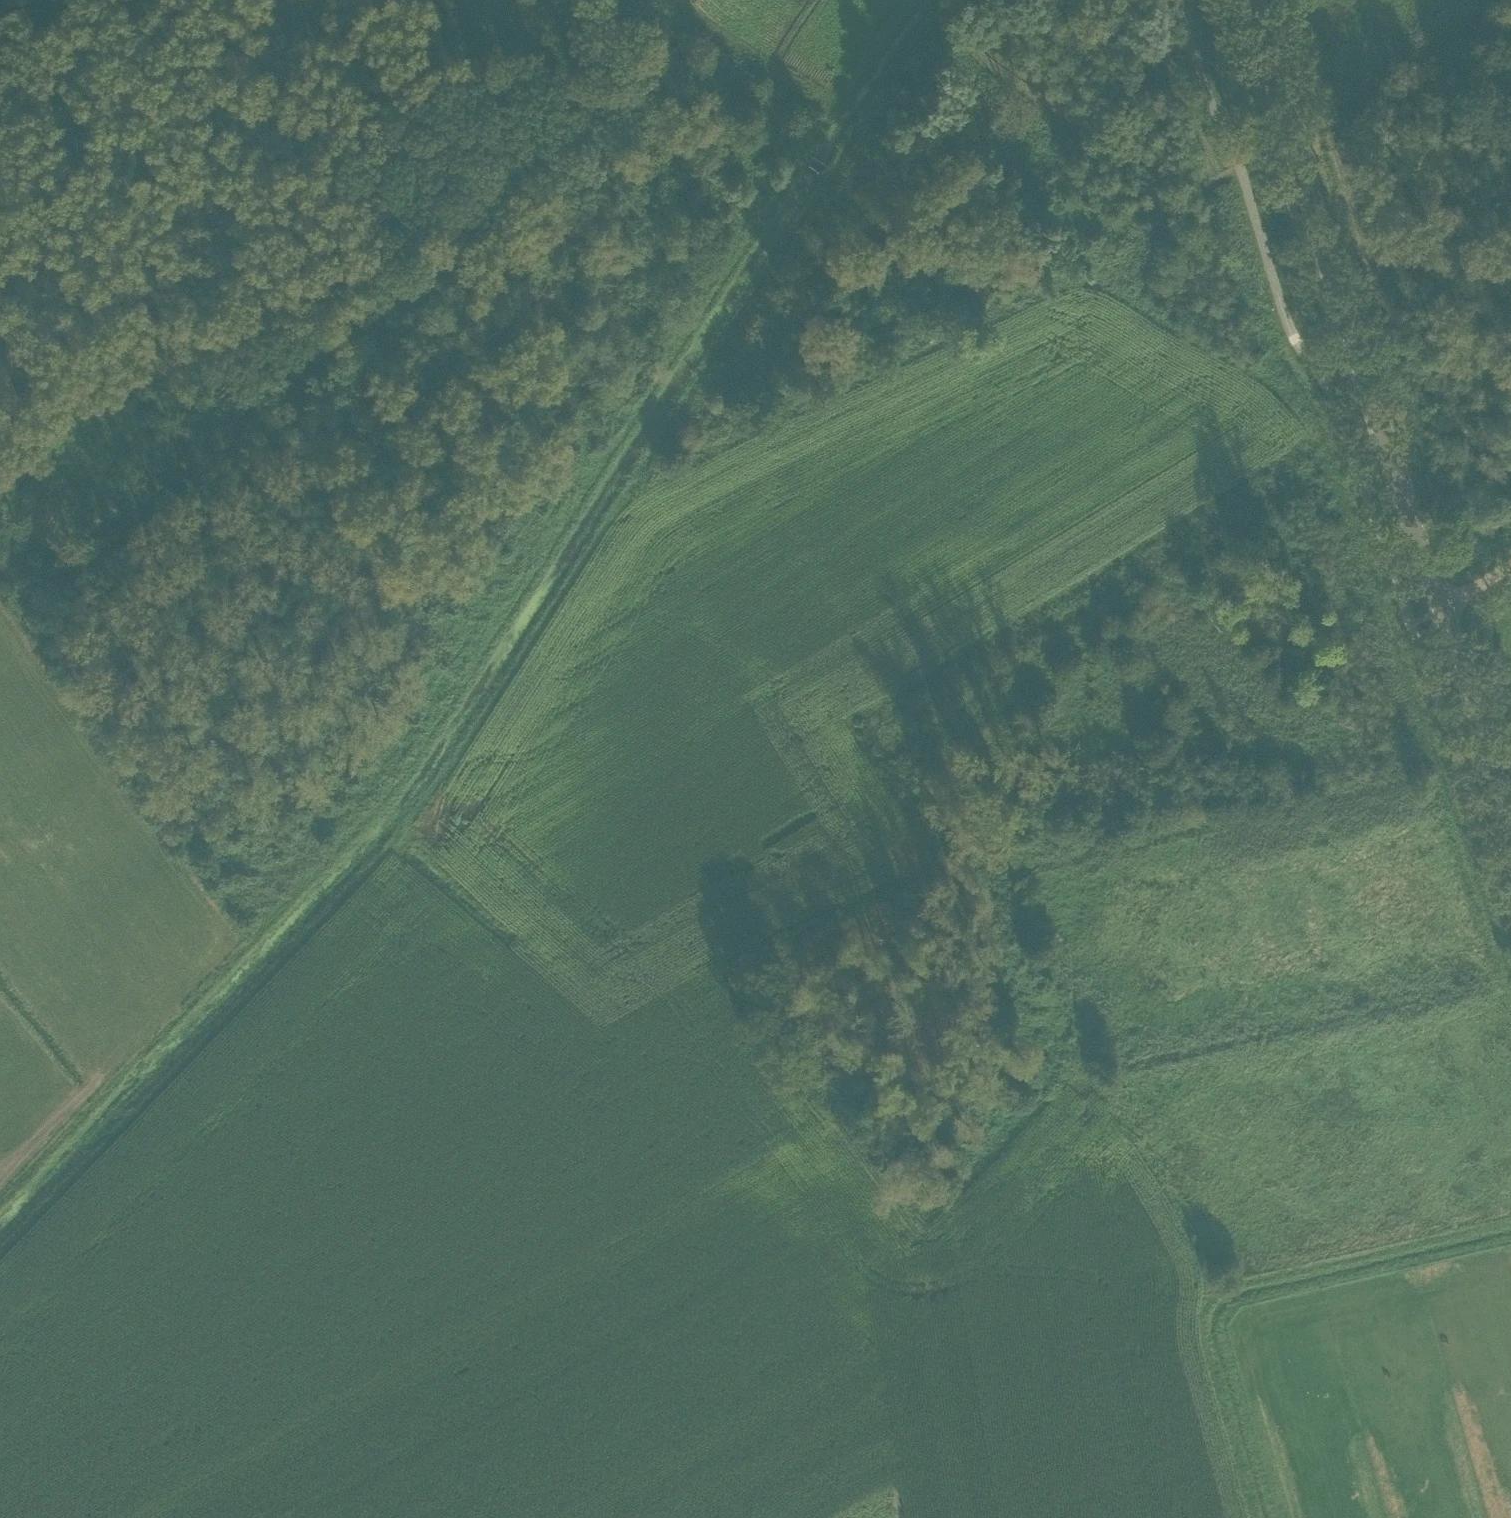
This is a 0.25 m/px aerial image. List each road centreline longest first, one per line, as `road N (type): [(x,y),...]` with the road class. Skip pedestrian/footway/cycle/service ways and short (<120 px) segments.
road 1 (unclassified): [(1510,804),(1400,490),(1252,0)]

